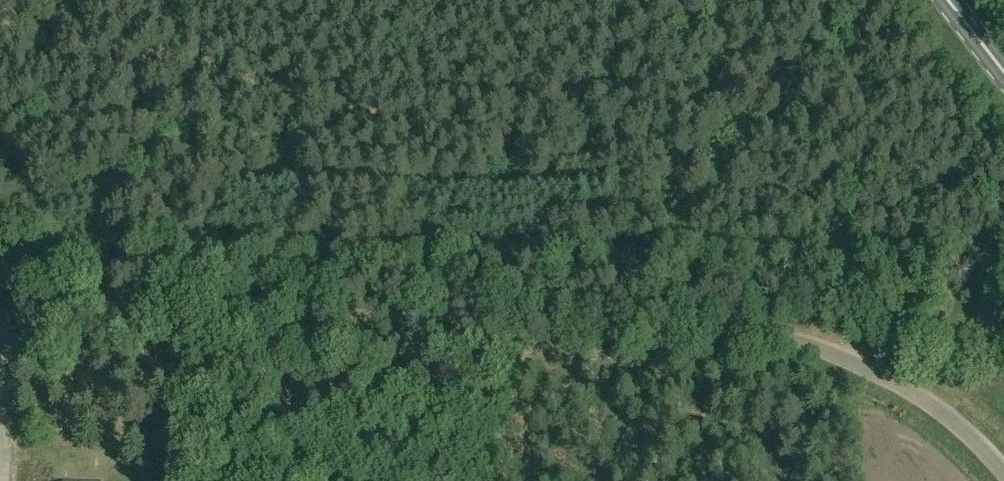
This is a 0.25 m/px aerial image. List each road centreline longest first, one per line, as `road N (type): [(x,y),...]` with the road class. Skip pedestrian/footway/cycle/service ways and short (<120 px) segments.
road 1 (track): [(0,22),(483,134),(542,126),(654,41),(670,33),(708,35),(949,287),(954,307),(945,324),(898,346),(874,370)]
road 2 (unclassified): [(1003,473),(963,429),(910,390),(819,347),(743,329),(546,317),(0,307)]

